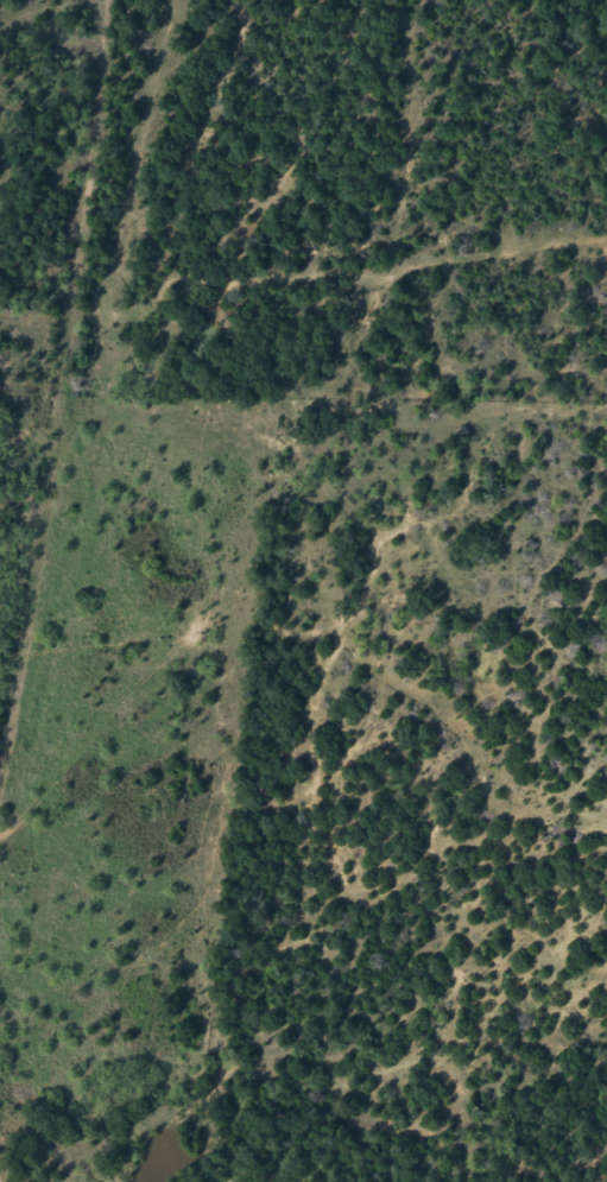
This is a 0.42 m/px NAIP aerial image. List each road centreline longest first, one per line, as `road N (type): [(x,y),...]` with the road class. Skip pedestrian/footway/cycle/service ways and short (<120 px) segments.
road 1 (residential): [(120,0),(65,479),(0,869)]

